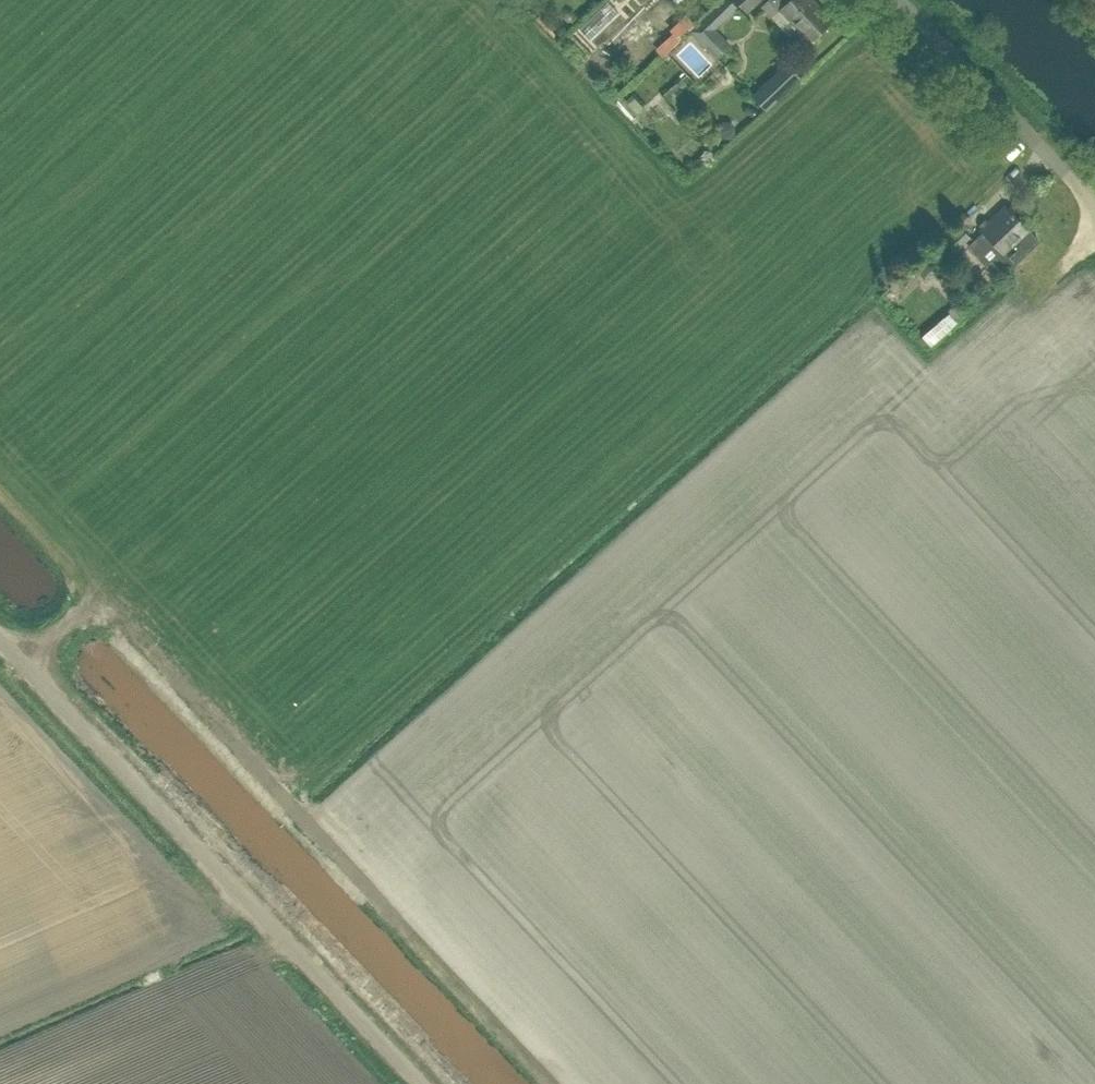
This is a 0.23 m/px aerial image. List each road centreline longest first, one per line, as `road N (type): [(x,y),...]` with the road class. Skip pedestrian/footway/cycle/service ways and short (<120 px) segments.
road 1 (unclassified): [(423,1083),(0,639)]
road 2 (unclassified): [(900,0),(1094,200)]

